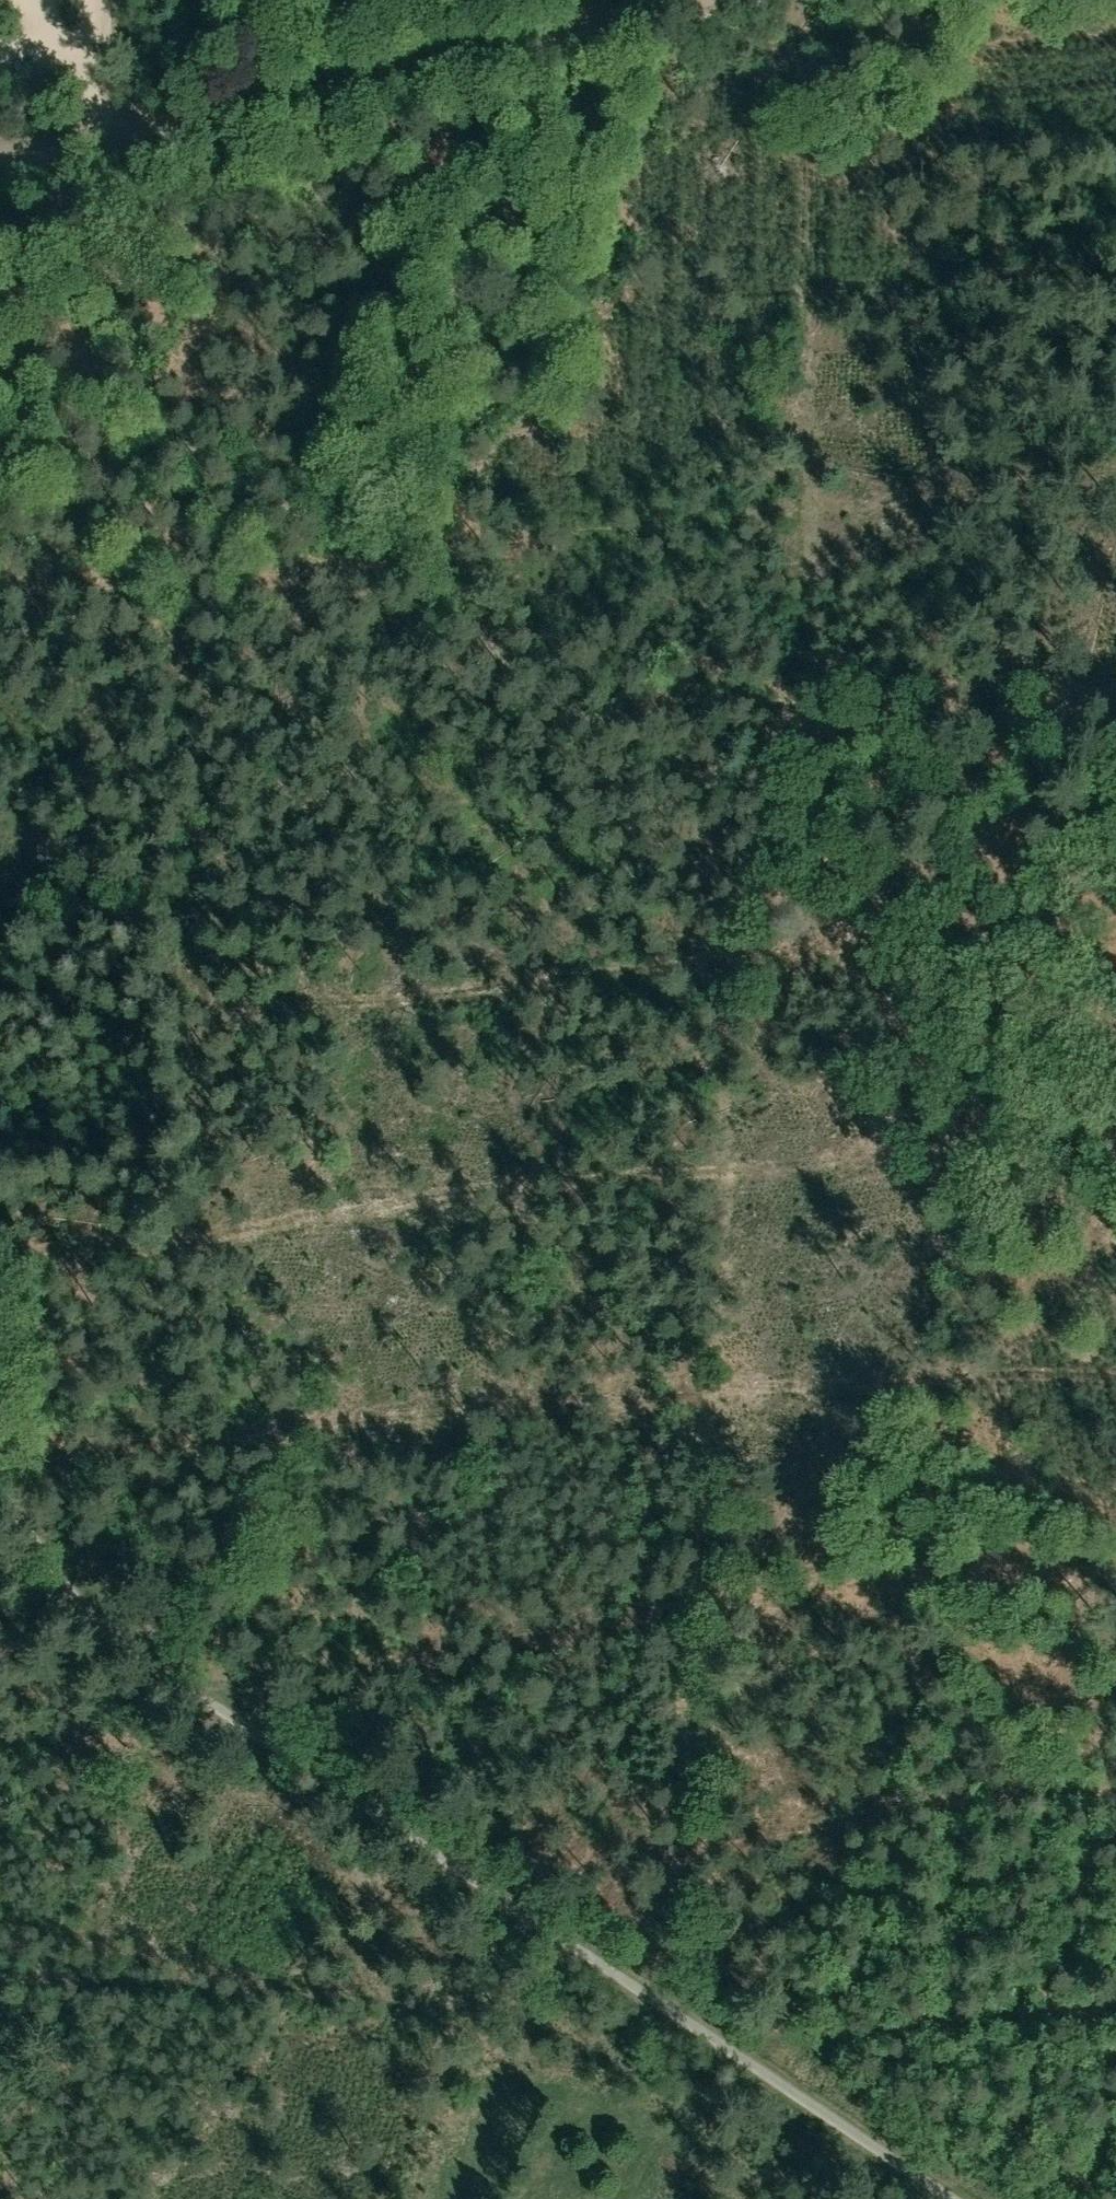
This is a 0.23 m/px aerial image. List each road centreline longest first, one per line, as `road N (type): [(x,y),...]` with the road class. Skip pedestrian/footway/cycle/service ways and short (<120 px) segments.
road 1 (track): [(1115,1049),(1025,1019),(808,800),(599,737),(357,518),(263,487),(208,456),(78,438),(0,445)]
road 2 (unclassified): [(713,0),(276,129),(79,162),(0,163)]
road 3 (track): [(79,162),(0,297)]
road 4 (track): [(276,129),(269,0)]

